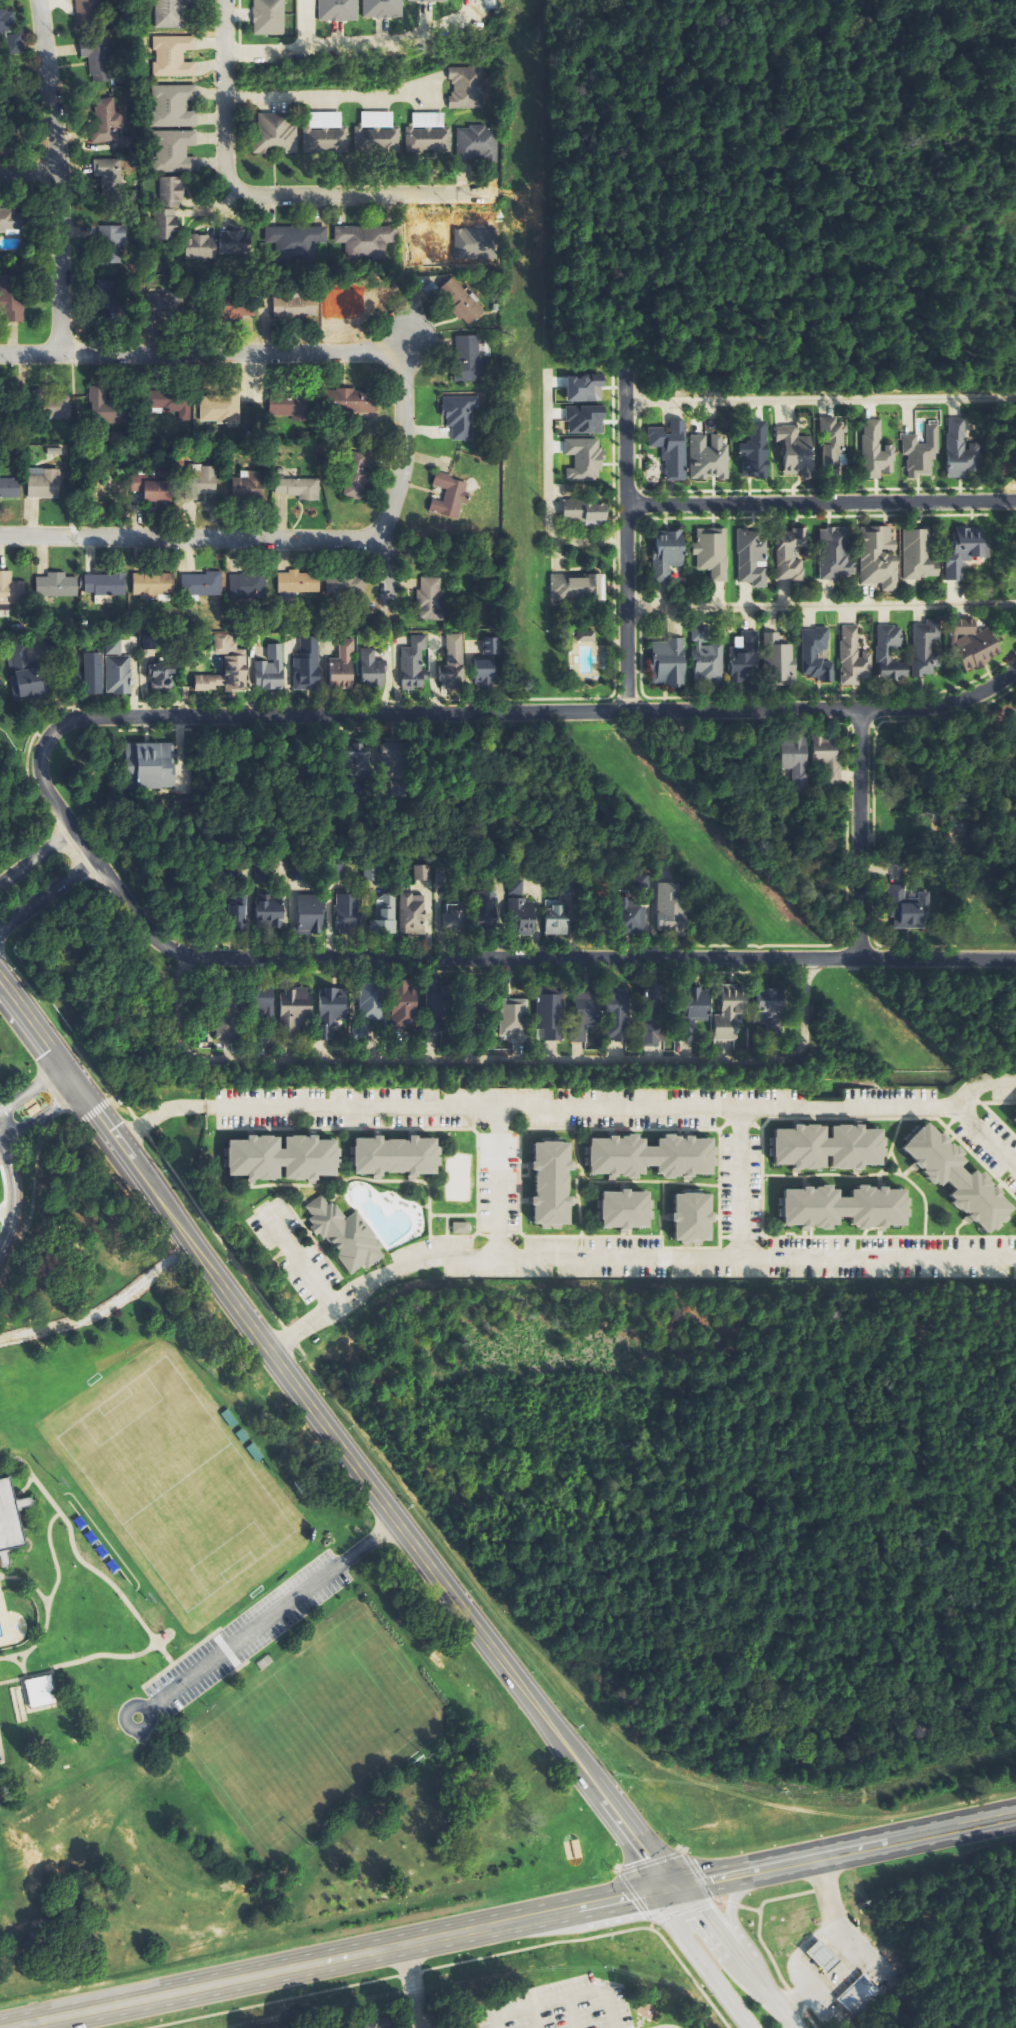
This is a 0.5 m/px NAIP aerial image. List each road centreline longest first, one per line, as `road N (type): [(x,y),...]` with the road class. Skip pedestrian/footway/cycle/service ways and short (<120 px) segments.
road 1 (tertiary): [(0,983),(677,1904)]
road 2 (residential): [(1015,668),(979,693),(932,707),(75,718),(45,739),(36,767),(82,845)]
road 3 (secondary): [(4,2027),(1015,1815)]
road 4 (residential): [(82,845),(139,925),(179,955),(1015,960)]
road 5 (residential): [(0,354),(398,350),(401,451),(383,542),(385,609)]
road 6 (residential): [(226,0),(226,159),(242,190),(257,197),(496,195)]
road 7 (residential): [(624,505),(1015,501)]
road 8 (residential): [(0,536),(383,542)]
road 9 (residential): [(59,355),(59,194),(36,0)]
road 10 (residential): [(623,712),(623,371)]
road 11 (residential): [(857,709),(856,959)]
road 12 (tertiary): [(788,2027),(704,1912),(677,1904)]
road 13 (residential): [(305,43),(403,39),(469,14)]
road 14 (tertiary): [(677,1904),(672,1924),(748,2027)]
road 15 (secondary): [(755,1982),(728,1902),(775,1866)]

